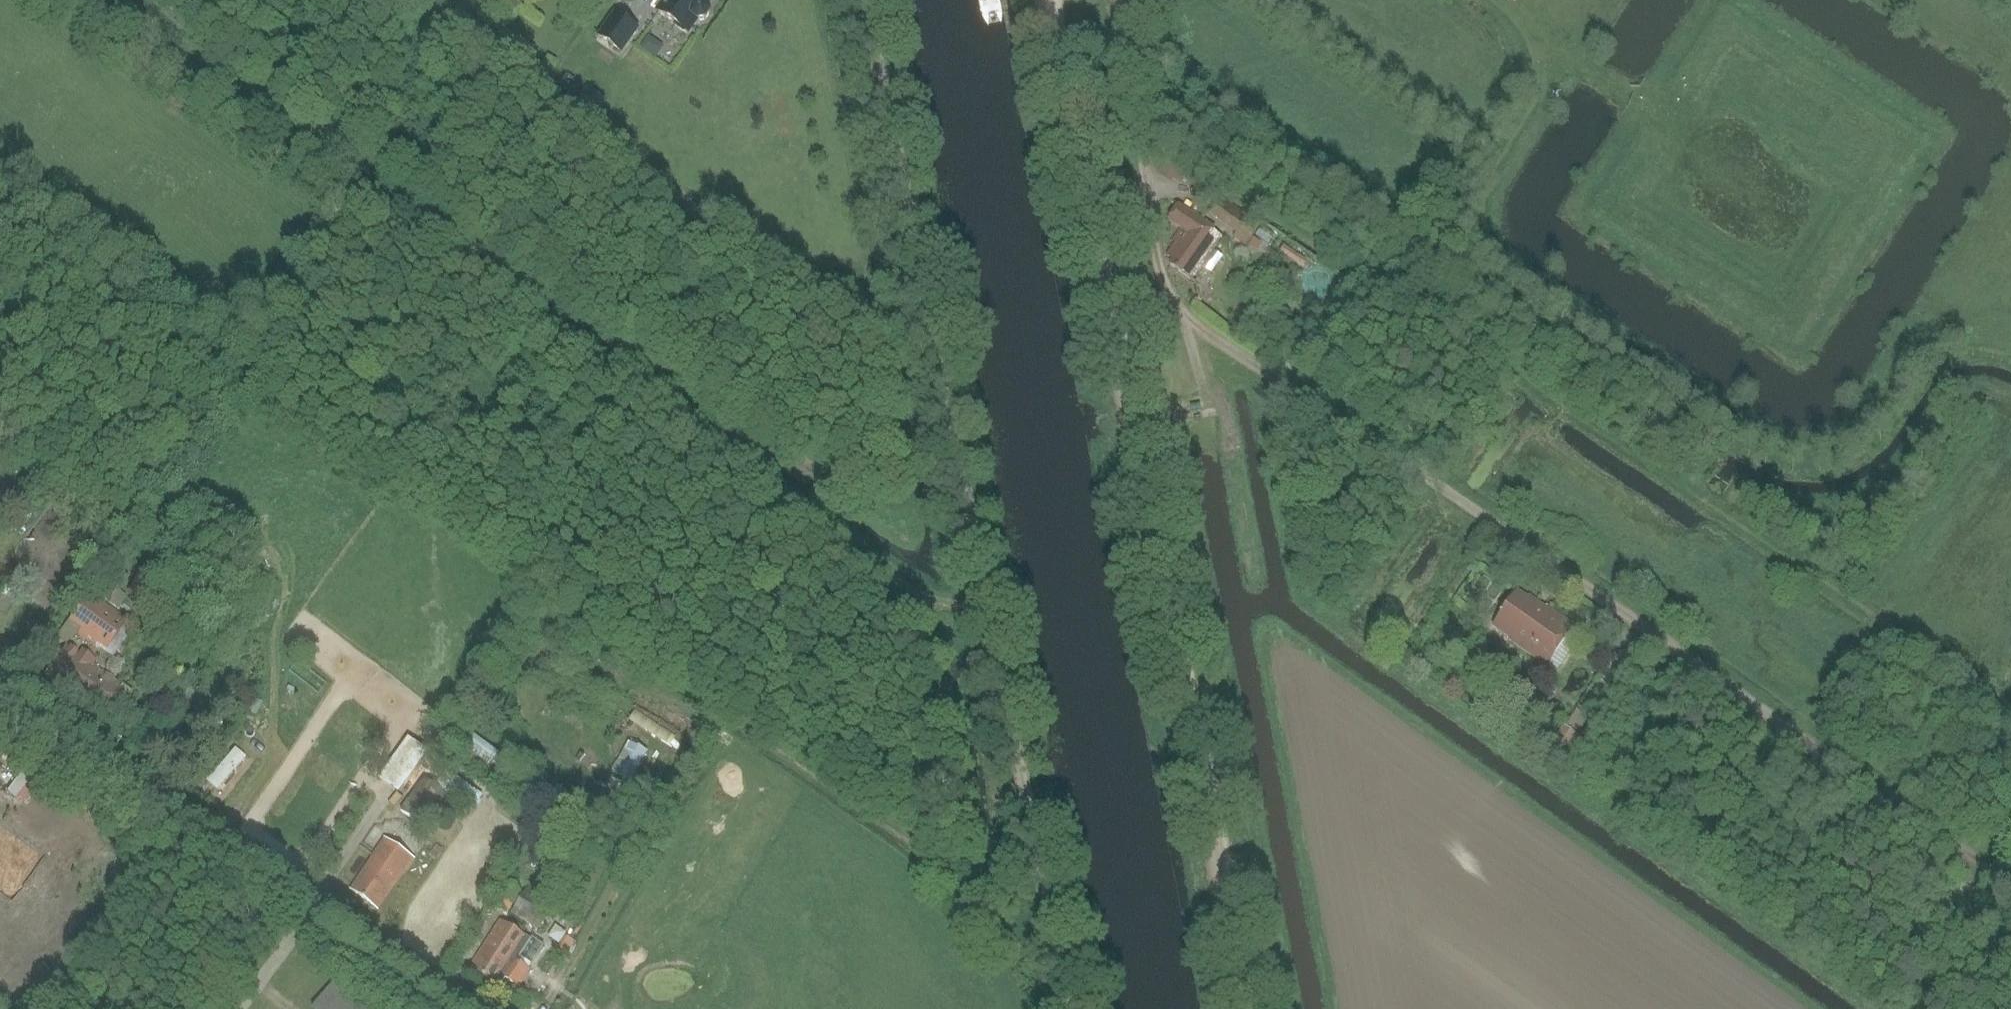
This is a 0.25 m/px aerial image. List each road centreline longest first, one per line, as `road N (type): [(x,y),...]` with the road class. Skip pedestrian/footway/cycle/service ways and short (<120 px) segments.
road 1 (unclassified): [(2010,885),(1187,316),(1166,281),(1118,0)]
road 2 (track): [(1047,0),(1248,1008)]
road 3 (track): [(864,0),(1064,1008)]
road 4 (unclassified): [(463,1008),(0,670)]

